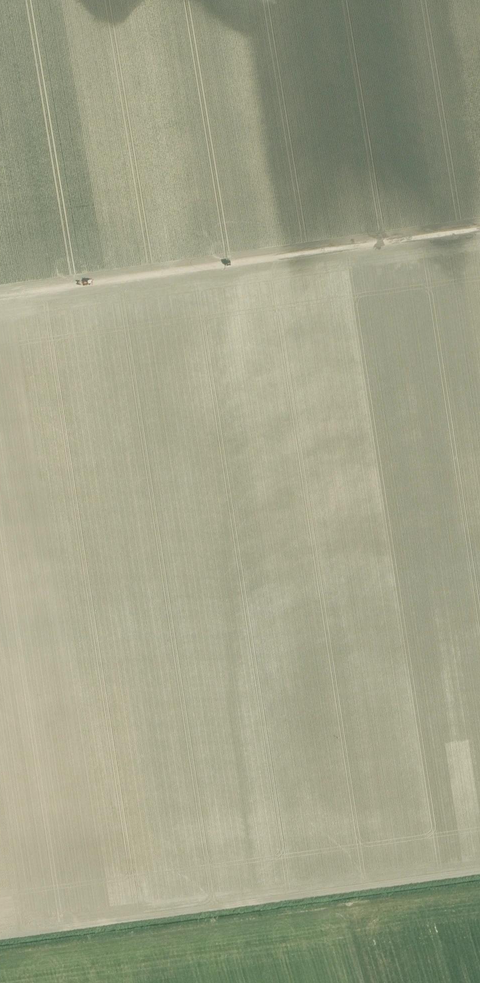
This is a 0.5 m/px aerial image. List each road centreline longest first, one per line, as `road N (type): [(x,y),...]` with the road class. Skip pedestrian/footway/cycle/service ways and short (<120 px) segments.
road 1 (track): [(21,292),(479,229)]

